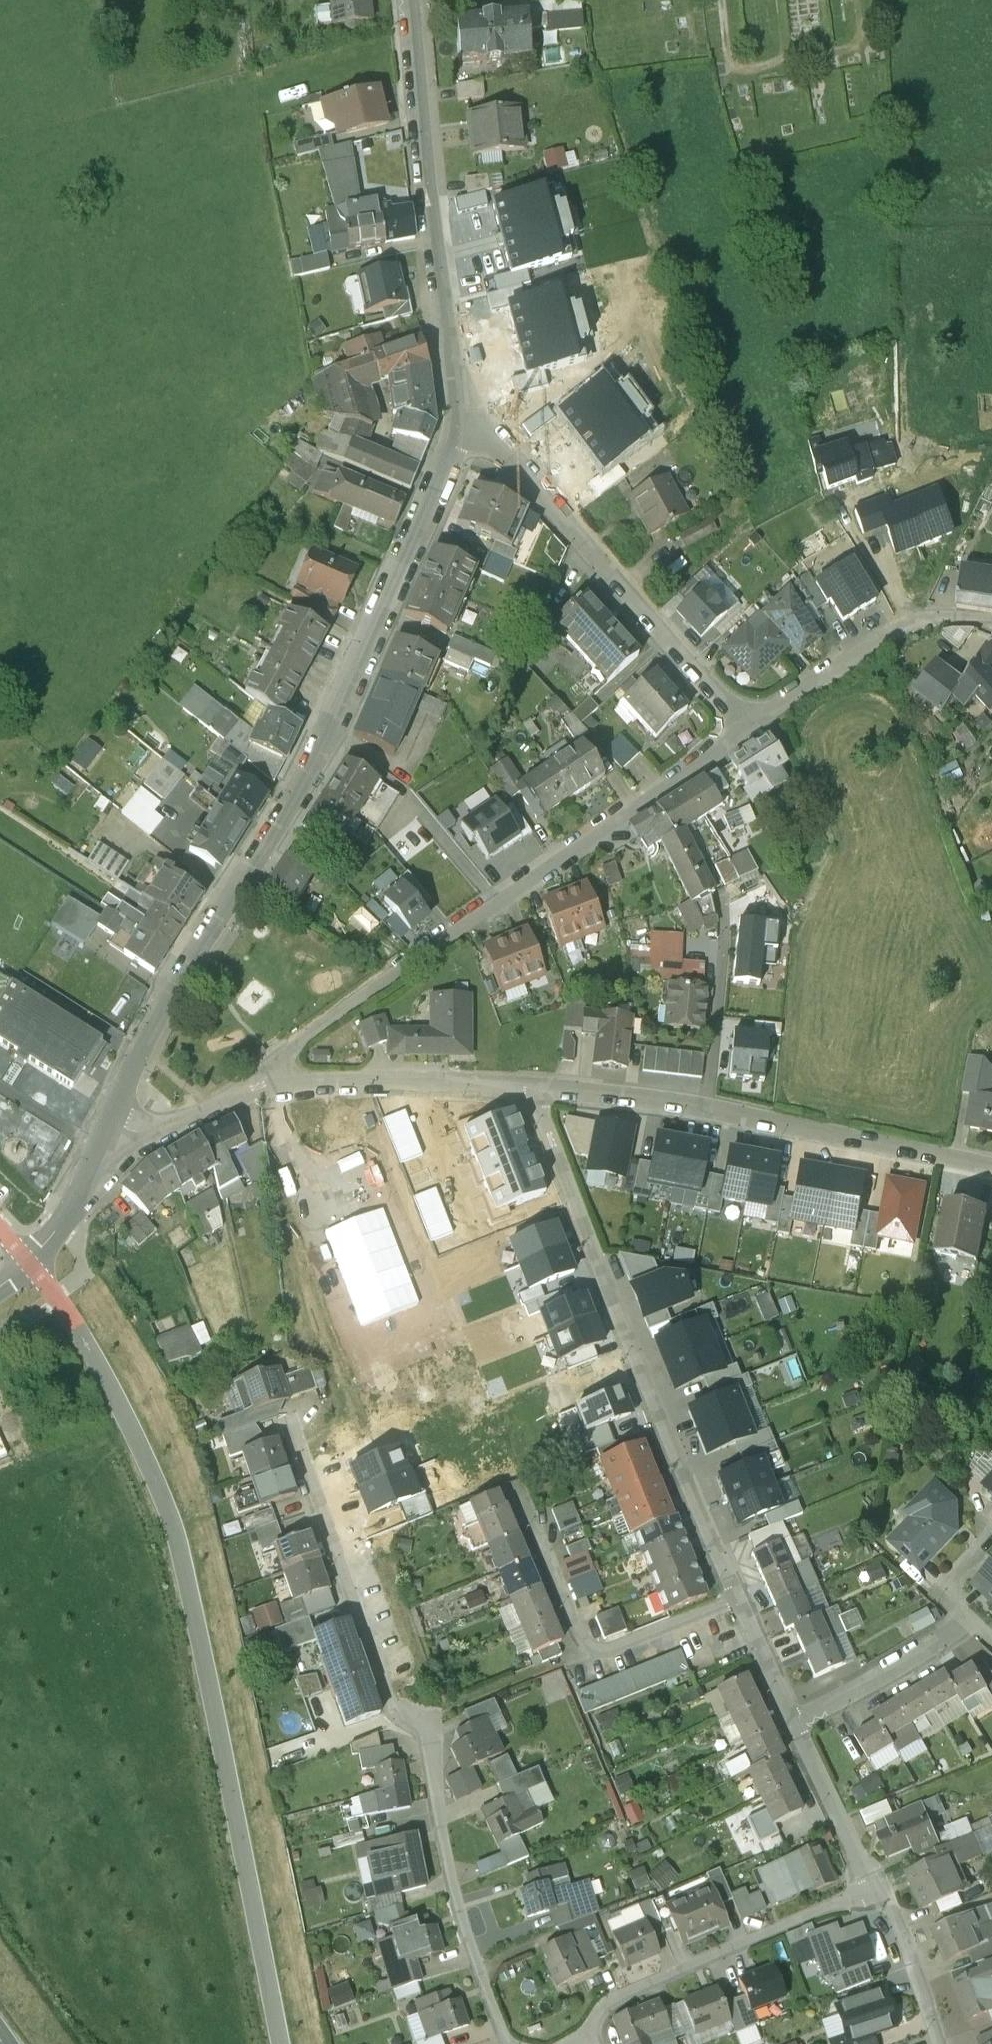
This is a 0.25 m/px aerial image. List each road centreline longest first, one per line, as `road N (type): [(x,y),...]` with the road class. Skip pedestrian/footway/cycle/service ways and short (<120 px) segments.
road 1 (residential): [(281,2043),(174,1526),(121,1408),(31,1265)]
road 2 (residential): [(111,1119),(178,980),(330,729),(451,447),(457,388)]
road 3 (residential): [(508,2043),(448,1870),(430,1722),(390,1705),(289,1415)]
road 4 (residential): [(276,1083),(294,1048),(747,724)]
road 5 (residential): [(522,1087),(739,1595)]
road 6 (residential): [(522,1087),(718,1107),(991,1166)]
road 7 (residential): [(747,724),(493,439),(457,388)]
road 8 (residential): [(457,388),(439,306),(405,0)]
road 9 (residential): [(884,1891),(816,1911),(527,2043)]
road 10 (residential): [(739,1595),(589,1647),(516,1481)]
road 11 (residential): [(747,724),(909,630),(991,617)]
road 12 (residential): [(276,1083),(522,1087)]
road 13 (residential): [(792,1724),(925,1651),(963,1617)]
road 14 (residential): [(792,1724),(856,1860),(884,1891)]
road 15 (residential): [(111,1119),(137,1130),(161,1128),(276,1083)]
road 16 (residential): [(31,1265),(69,1212),(111,1119)]
road 17 (residential): [(884,1891),(943,2043)]
road 18 (residential): [(739,1595),(792,1724)]

